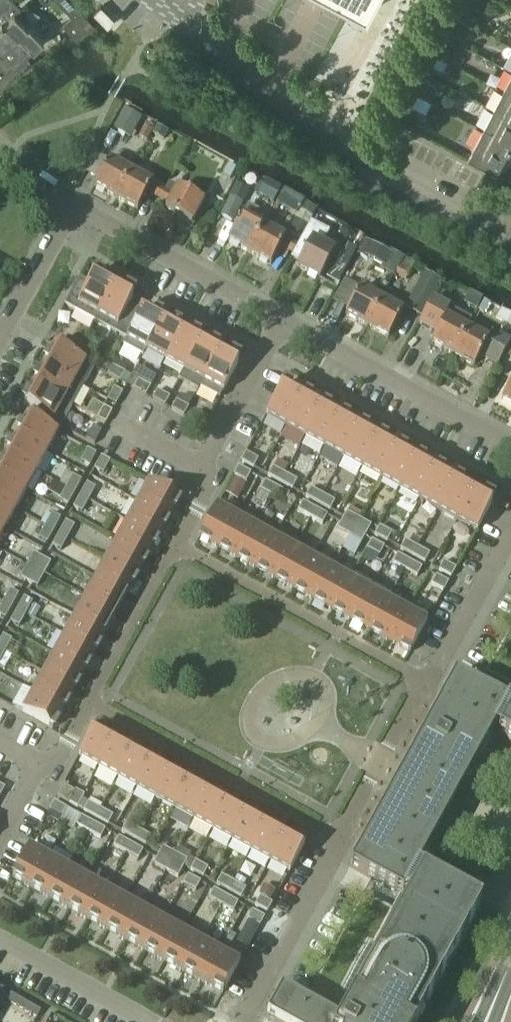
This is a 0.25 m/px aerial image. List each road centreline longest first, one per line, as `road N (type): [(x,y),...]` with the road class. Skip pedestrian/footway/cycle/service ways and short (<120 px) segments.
road 1 (residential): [(340,845),(81,707)]
road 2 (residential): [(426,682),(169,545)]
road 3 (residential): [(288,323),(65,199)]
road 4 (residential): [(510,447),(288,323)]
road 5 (residential): [(169,545),(288,323)]
road 6 (tertiary): [(325,126),(156,0)]
road 7 (tertiary): [(510,225),(325,126)]
road 8 (residential): [(340,845),(244,1021)]
road 9 (residential): [(510,515),(426,682)]
road 10 (residential): [(81,707),(169,545)]
road 11 (residential): [(426,682),(340,845)]
road 12 (residential): [(151,1021),(0,938)]
road 13 (residential): [(0,844),(81,707)]
road 14 (unclassified): [(388,0),(325,126)]
road 15 (residential): [(0,320),(65,199)]

